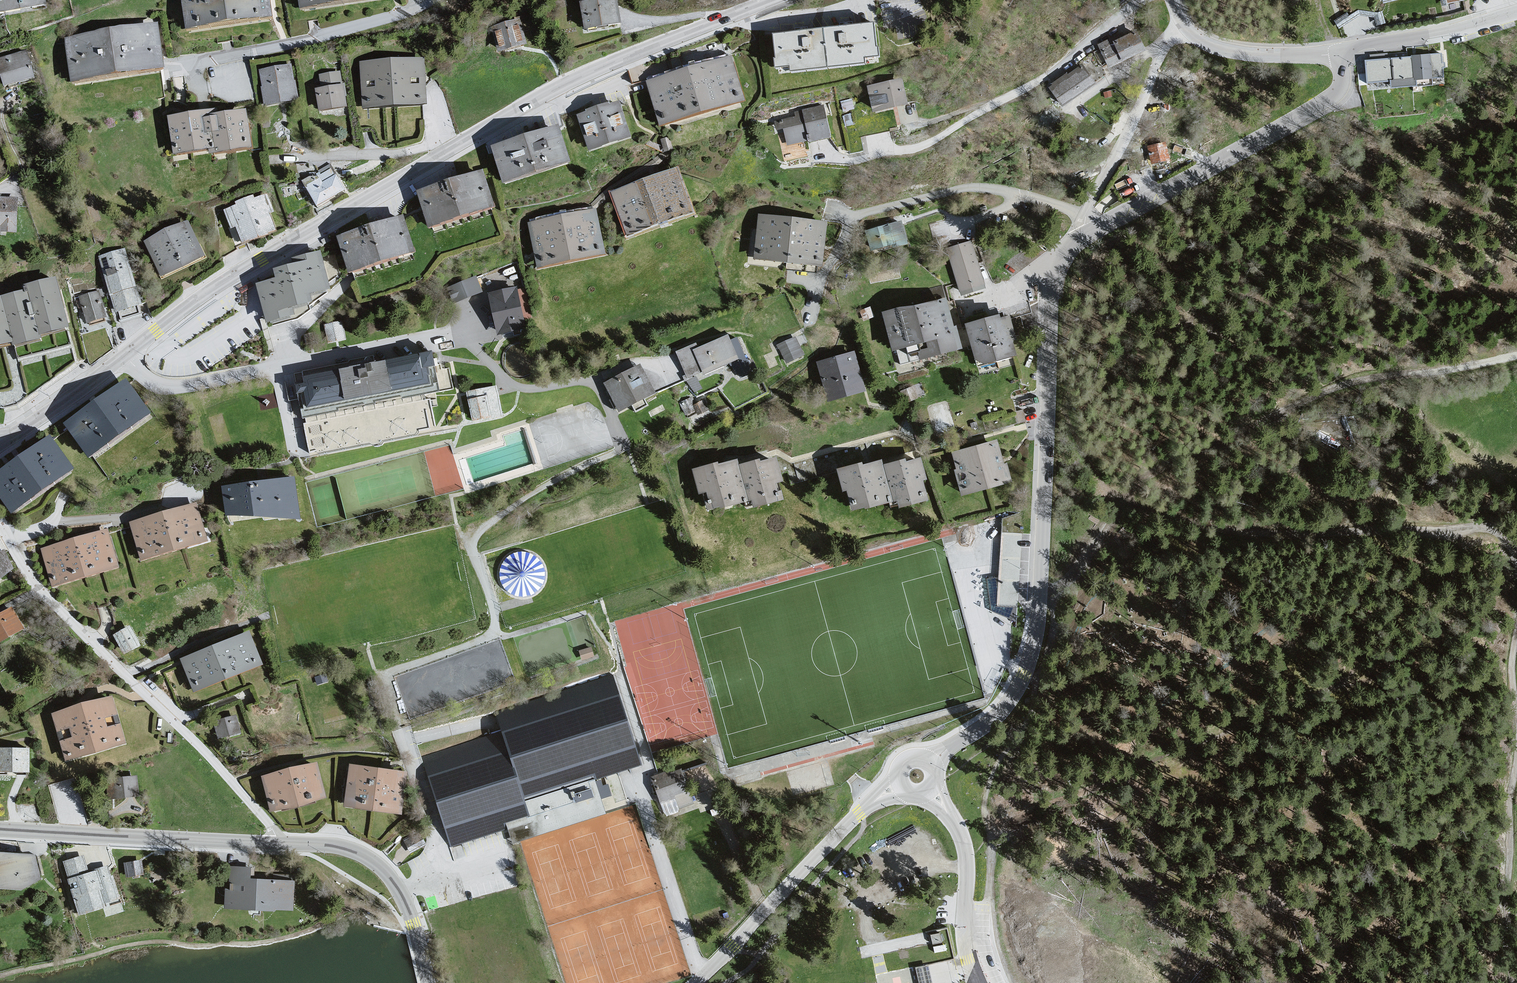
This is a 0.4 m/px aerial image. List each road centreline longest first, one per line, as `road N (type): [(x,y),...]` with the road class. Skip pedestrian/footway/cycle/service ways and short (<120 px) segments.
road 1 (tertiary): [(126,355),(243,268),(542,97),(774,0)]
road 2 (residential): [(1079,237),(1047,298),(1043,526),(1029,656),(1004,708),(928,763)]
road 3 (track): [(1516,357),(1396,379),(1280,414),(1144,479),(1085,561),(1057,585),(1039,589)]
road 4 (residential): [(278,844),(193,739),(26,573),(0,526)]
road 5 (track): [(1127,504),(1266,535),(1490,528),(1516,562)]
road 6 (residential): [(1335,56),(1343,78),(1331,98),(1079,237)]
road 7 (tertiary): [(901,784),(859,815),(697,982)]
road 8 (tertiary): [(278,844),(0,828)]
road 9 (residential): [(425,0),(353,32),(178,67)]
road 10 (residential): [(1079,237),(1148,100),(1176,22)]
road 11 (tertiary): [(427,982),(416,933),(391,878),(351,852),(278,844)]
road 12 (track): [(1516,756),(1506,892),(1513,982)]
road 13 (tertiary): [(976,982),(965,945),(963,840),(927,788)]
road 14 (residential): [(126,355),(167,387),(228,386),(298,362)]
road 15 (residential): [(1516,15),(1335,56)]
road 16 (track): [(967,864),(924,868),(865,905),(880,968)]
road 17 (residential): [(1176,22),(1221,51),(1335,56)]
road 18 (tertiary): [(0,443),(126,355)]

